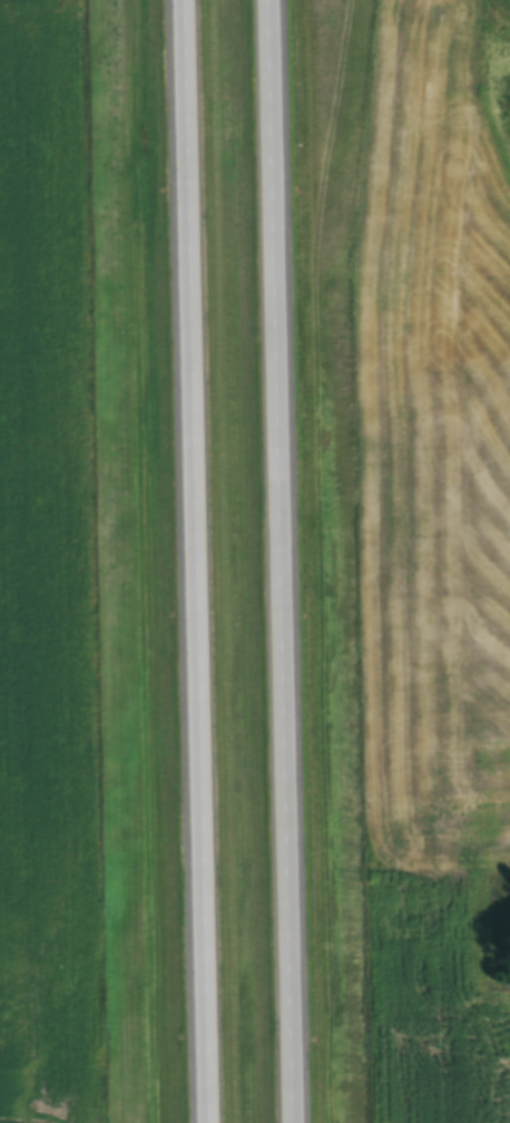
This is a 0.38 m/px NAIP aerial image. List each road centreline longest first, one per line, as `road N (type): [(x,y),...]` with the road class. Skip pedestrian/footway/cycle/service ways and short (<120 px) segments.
road 1 (motorway): [(184,0),(218,1122)]
road 2 (motorway): [(309,1122),(275,0)]

